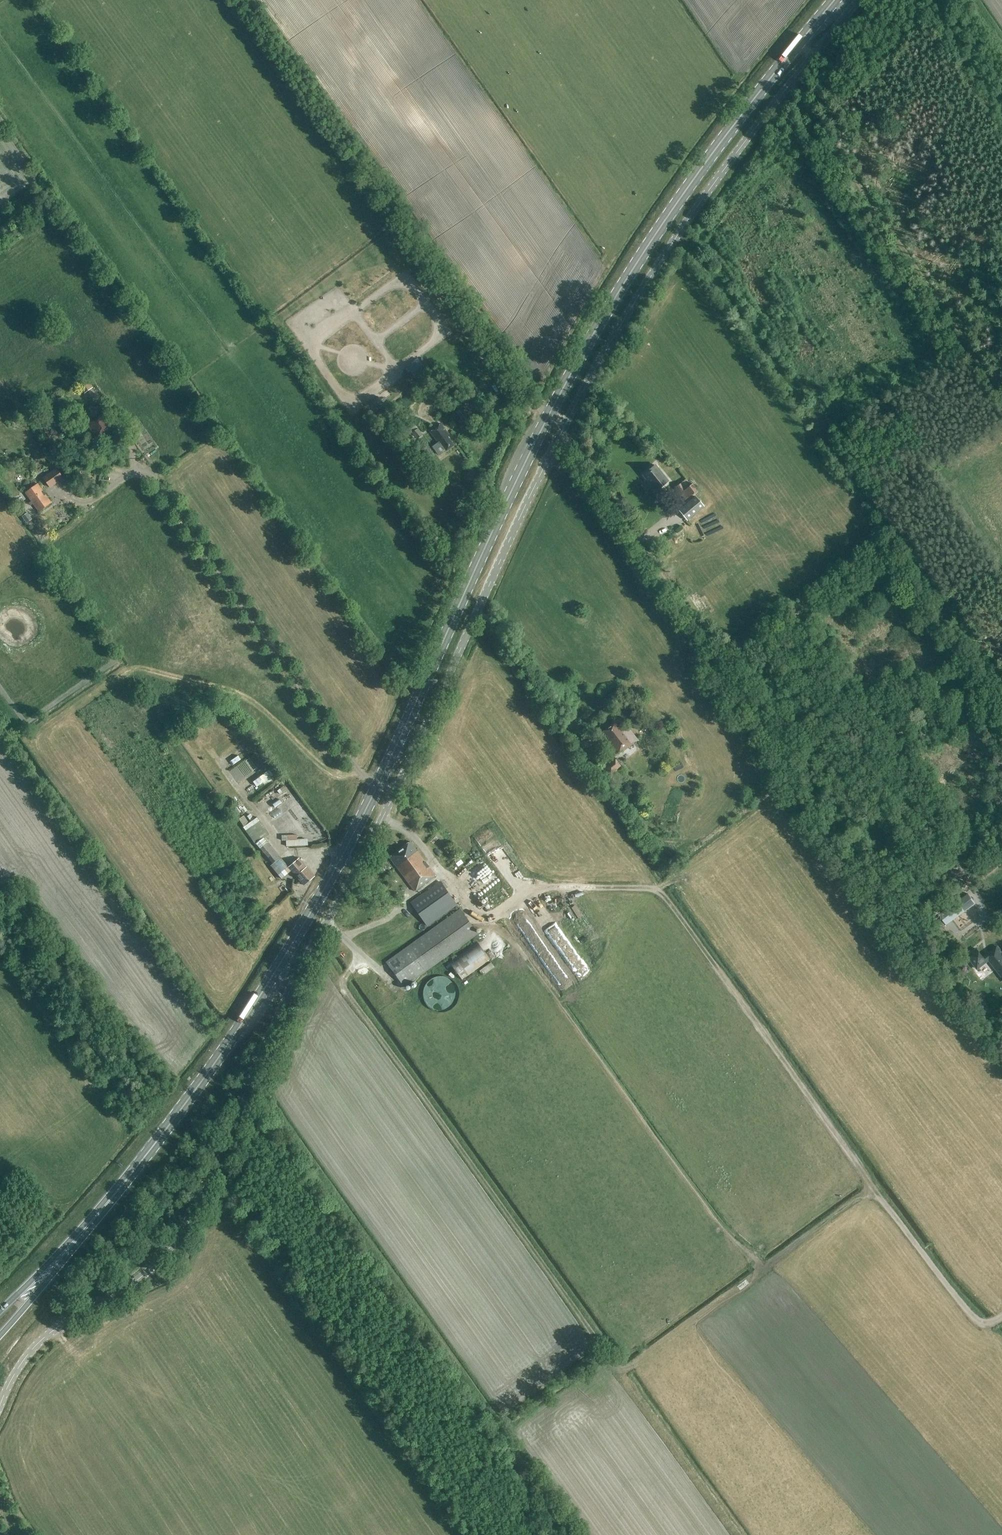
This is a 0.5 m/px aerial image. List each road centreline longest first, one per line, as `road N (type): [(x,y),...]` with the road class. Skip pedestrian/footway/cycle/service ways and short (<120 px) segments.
road 1 (track): [(315,942),(736,1534)]
road 2 (track): [(526,890),(664,893),(944,1281),(980,1322),(1001,1320)]
road 3 (unclassified): [(0,1405),(37,1344),(132,1284),(177,1238),(358,866)]
road 4 (unclassified): [(566,422),(689,218),(859,0)]
road 5 (primary): [(549,414),(667,217),(834,0)]
road 6 (primary): [(76,1239),(230,1041),(341,858)]
road 7 (track): [(650,560),(708,641),(761,643),(810,667),(869,746),(928,852),(956,862)]
road 8 (unclassified): [(395,791),(566,422)]
road 9 (primary): [(378,783),(549,414)]
road 10 (track): [(794,80),(1001,385)]
road 11 (track): [(621,1374),(874,1187)]
road 12 (primary): [(0,1335),(76,1239)]

